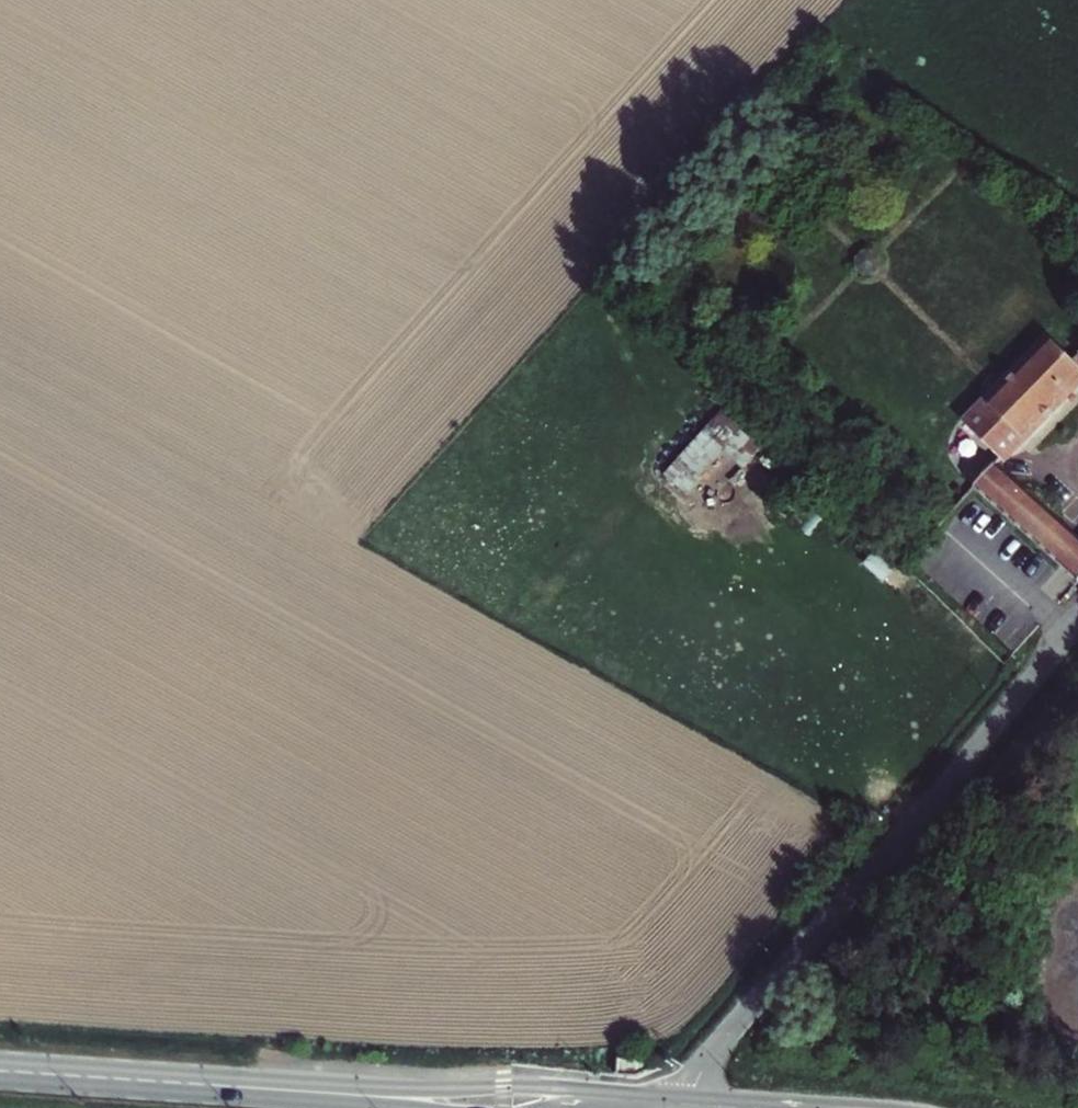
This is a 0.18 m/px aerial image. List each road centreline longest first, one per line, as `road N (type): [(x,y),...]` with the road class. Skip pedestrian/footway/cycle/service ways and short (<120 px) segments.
road 1 (unclassified): [(1077,631),(666,1107)]
road 2 (secondary): [(0,1070),(570,1107)]

